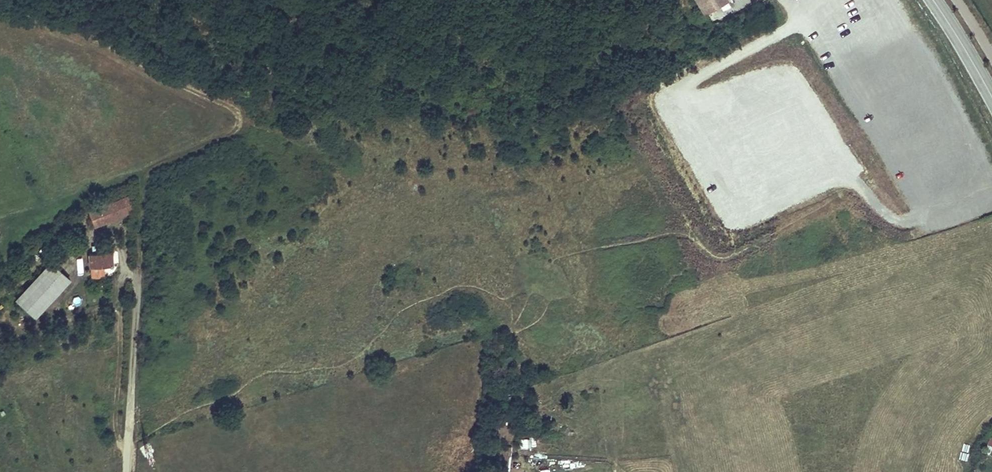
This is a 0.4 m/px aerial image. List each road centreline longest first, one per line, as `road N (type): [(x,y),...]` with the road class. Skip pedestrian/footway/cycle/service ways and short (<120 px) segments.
road 1 (track): [(128,446),(116,422),(116,290),(137,272),(145,174),(241,125),(235,109),(0,0)]
road 2 (unclassified): [(137,272),(127,471)]
road 3 (track): [(116,422),(88,362),(65,360),(0,379)]

